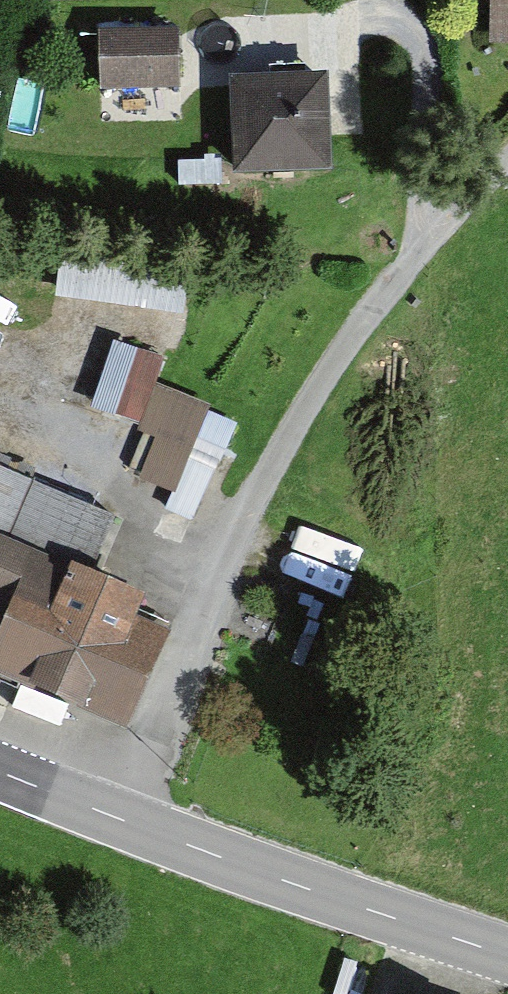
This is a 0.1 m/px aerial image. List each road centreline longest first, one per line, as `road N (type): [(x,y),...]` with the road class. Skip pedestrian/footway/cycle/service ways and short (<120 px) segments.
road 1 (track): [(507,164),(414,256),(335,360),(234,532),(122,821)]
road 2 (tertiary): [(507,955),(0,770)]
road 3 (track): [(252,39),(323,39),(369,20),(398,21),(422,41),(427,73),(414,256)]

